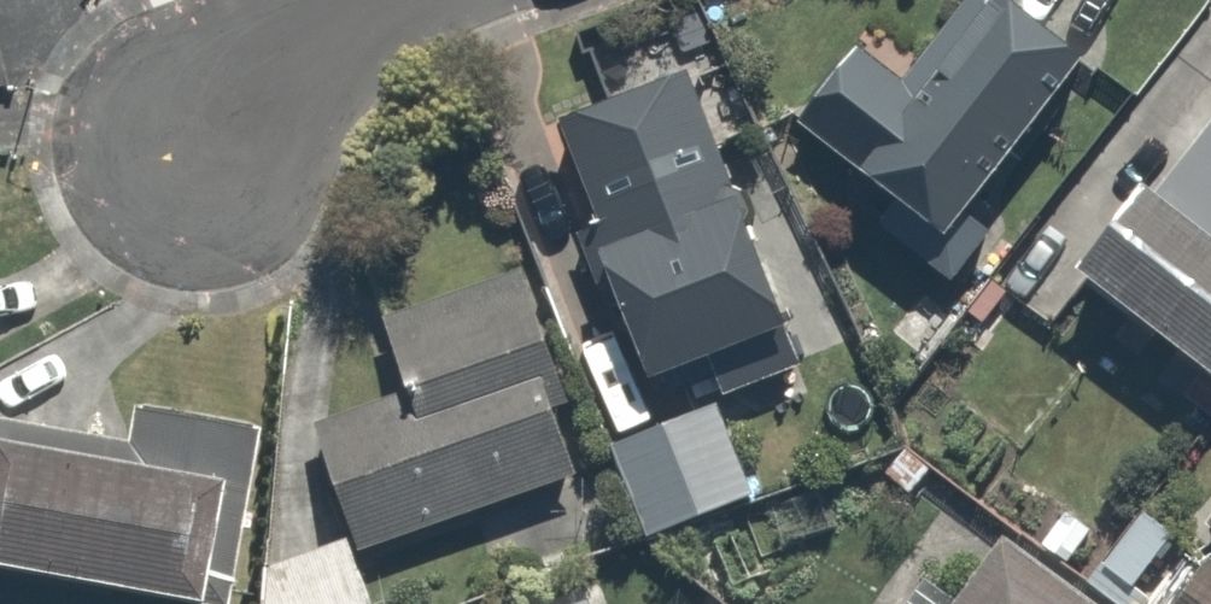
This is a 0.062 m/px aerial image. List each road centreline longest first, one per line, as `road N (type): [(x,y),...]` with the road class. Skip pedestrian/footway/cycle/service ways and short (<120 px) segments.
road 1 (residential): [(192,155),(394,0)]

